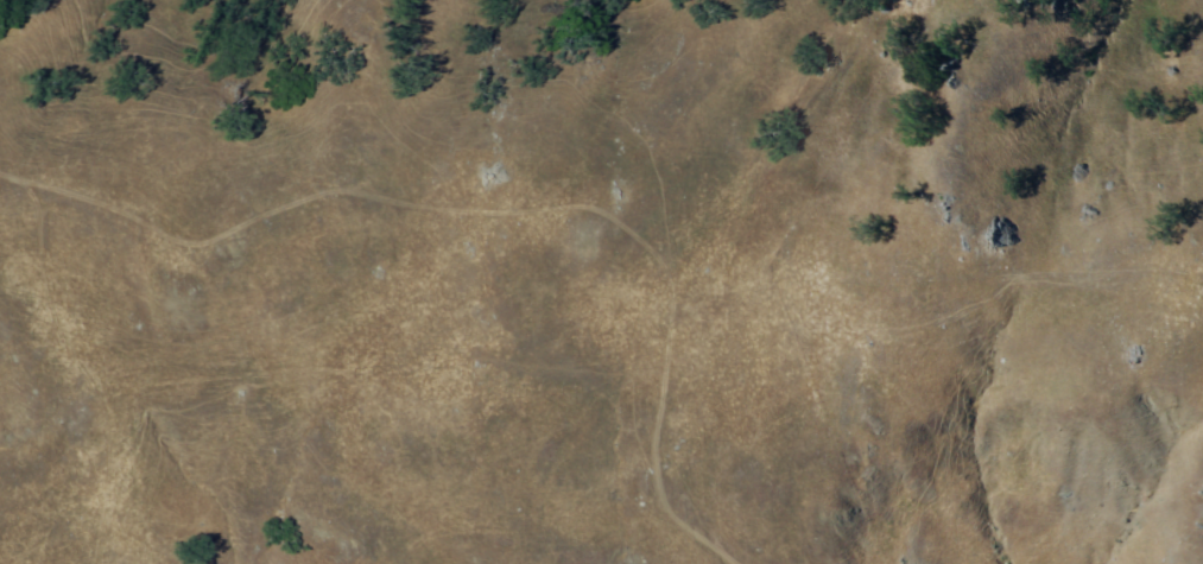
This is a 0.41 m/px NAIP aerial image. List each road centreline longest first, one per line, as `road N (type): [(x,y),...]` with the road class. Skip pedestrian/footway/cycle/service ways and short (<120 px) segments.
road 1 (track): [(0,178),(122,213),(188,243),(214,242),(270,213),(348,190),(417,204),(606,213),(710,281),(770,256),(856,286),(1055,275),(1103,287),(1171,271),(1202,282)]
road 2 (track): [(745,563),(672,515),(654,483),(663,389),(753,183),(863,30),(898,0)]
road 3 (track): [(52,192),(44,222),(55,324),(105,405),(108,435),(97,563)]

